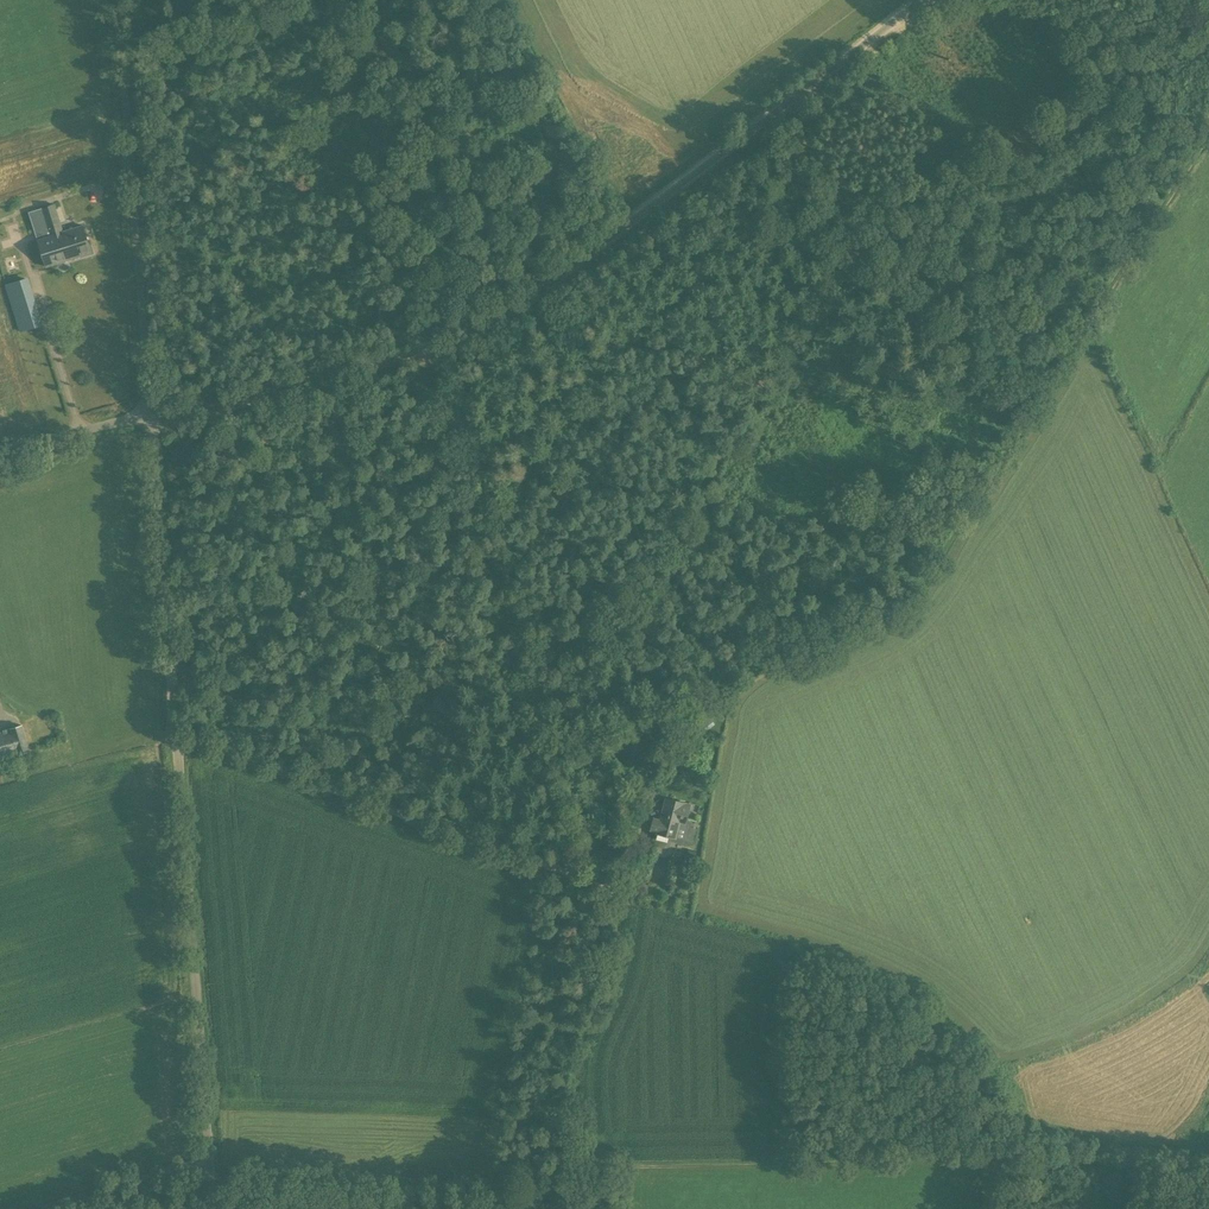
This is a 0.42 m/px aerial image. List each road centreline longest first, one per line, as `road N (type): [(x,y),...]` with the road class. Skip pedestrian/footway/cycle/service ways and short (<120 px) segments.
road 1 (track): [(1208,9),(874,201),(526,697)]
road 2 (track): [(540,750),(927,571),(1208,134)]
road 3 (unclassified): [(150,422),(291,388),(513,316),(920,0)]
road 4 (unclassified): [(207,1208),(181,736),(150,422)]
road 5 (track): [(540,750),(328,0)]
road 6 (track): [(572,1172),(1051,1150),(1208,1174)]
road 7 (unclassified): [(150,422),(115,0)]
road 8 (track): [(181,736),(579,874)]
road 9 (track): [(391,1208),(488,1201),(572,1172)]
road 10 (track): [(181,736),(0,777)]
road 11 (track): [(35,1208),(209,1157)]
road 12 (unclassified): [(0,454),(150,422)]
road 13 (track): [(209,1193),(345,1208)]
road 14 (track): [(579,874),(540,750)]

